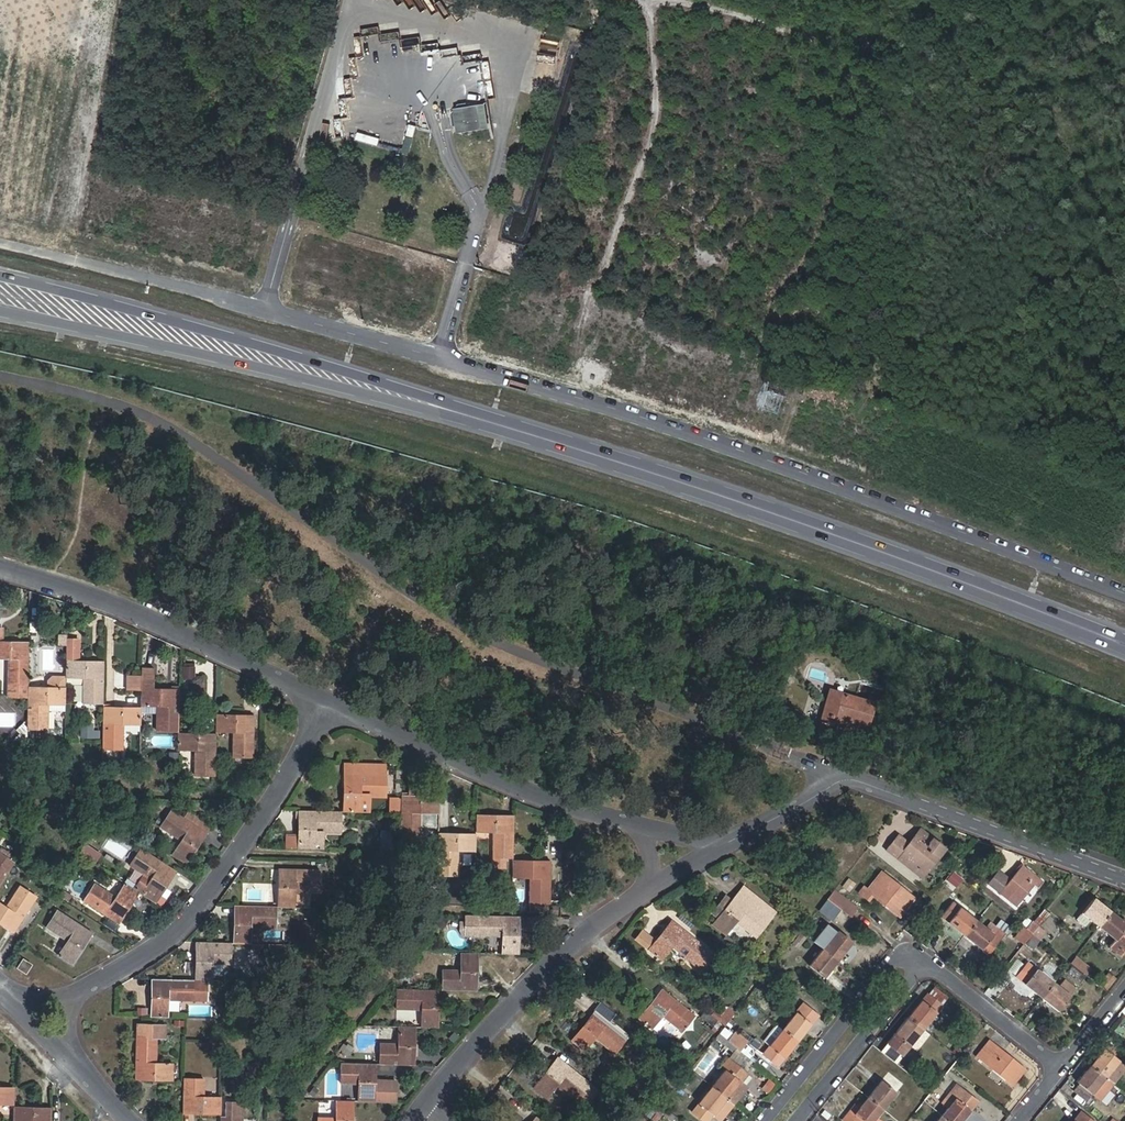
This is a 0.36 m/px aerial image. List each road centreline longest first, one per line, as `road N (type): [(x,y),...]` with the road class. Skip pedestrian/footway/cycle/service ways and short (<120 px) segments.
road 1 (residential): [(236,305),(585,397),(769,457),(1124,593)]
road 2 (primary): [(450,406),(816,524),(1124,640)]
road 3 (primary): [(450,406),(0,274)]
road 4 (primary): [(0,308),(450,406)]
road 5 (track): [(1124,80),(688,0)]
road 6 (residential): [(1124,879),(844,776),(771,823),(720,843)]
road 7 (track): [(528,381),(593,309),(662,133),(662,29),(637,0)]
road 8 (residential): [(720,843),(659,834),(468,766),(335,702)]
road 9 (residential): [(76,991),(154,946),(211,889),(295,778),(335,702)]
road 10 (residential): [(428,1104),(525,986),(610,912),(720,843)]
road 11 (residential): [(335,702),(153,617),(0,567)]
road 12 (residential): [(933,963),(903,951),(766,1120)]
road 13 (residential): [(803,1120),(933,963)]
road 14 (residential): [(1065,1065),(933,963)]

